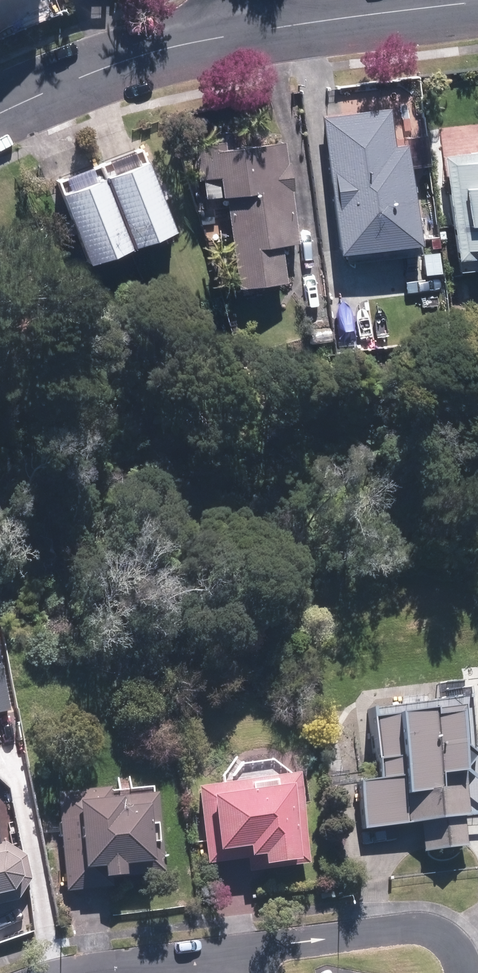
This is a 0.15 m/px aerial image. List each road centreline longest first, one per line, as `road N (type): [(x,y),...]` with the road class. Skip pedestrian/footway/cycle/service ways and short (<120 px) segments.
road 1 (residential): [(197,969),(408,927),(441,936),(462,972)]
road 2 (tertiary): [(0,113),(102,70),(242,33)]
road 3 (tertiary): [(242,33),(477,3)]

